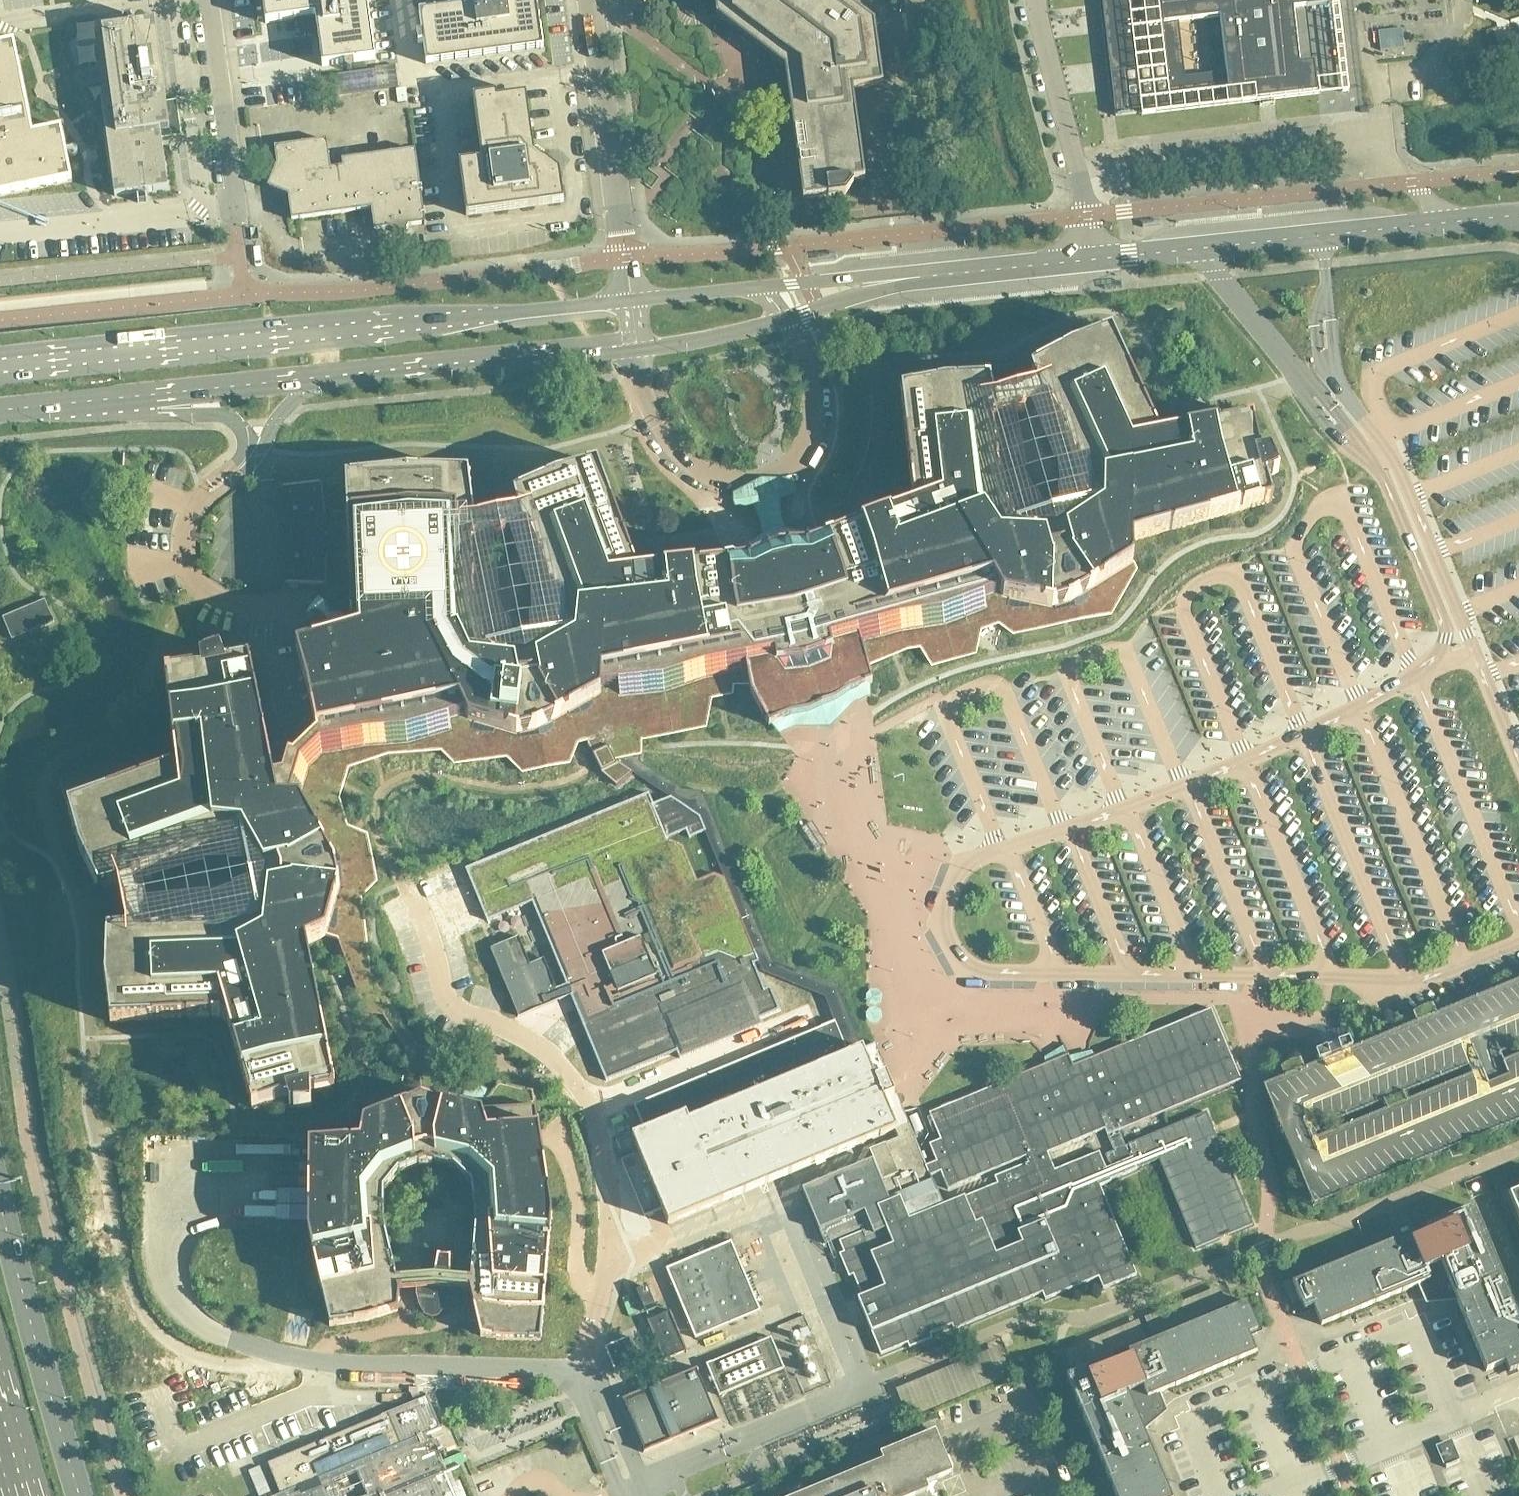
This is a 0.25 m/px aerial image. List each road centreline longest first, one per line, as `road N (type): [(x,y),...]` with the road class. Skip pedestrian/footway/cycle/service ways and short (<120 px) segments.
road 1 (tertiary): [(0,410),(637,345)]
road 2 (tertiary): [(632,300),(0,371)]
road 3 (track): [(873,707),(941,671),(1105,627),(1163,562),(1272,519),(1289,471),(1256,398)]
road 4 (track): [(1256,398),(1200,406),(1177,401),(1129,330),(1100,317),(998,359),(909,366),(868,357)]
road 5 (track): [(261,453),(306,462),(407,451),(547,457),(628,434),(646,401)]
road 6 (unclassified): [(1453,221),(1369,147),(1151,161),(1080,181)]
road 7 (tertiary): [(1090,259),(1453,221)]
road 8 (primary): [(80,1495),(0,1194)]
road 9 (tertiary): [(637,345),(763,325),(903,279)]
road 10 (tertiary): [(903,279),(867,276),(632,300)]
road 11 (unclassified): [(590,0),(627,257)]
road 12 (unclassified): [(208,0),(236,225)]
road 13 (track): [(603,443),(642,555),(719,553)]
road 14 (tertiary): [(903,279),(1090,259)]
road 15 (unclassified): [(1080,181),(1037,0)]
road 16 (track): [(786,740),(661,740)]

